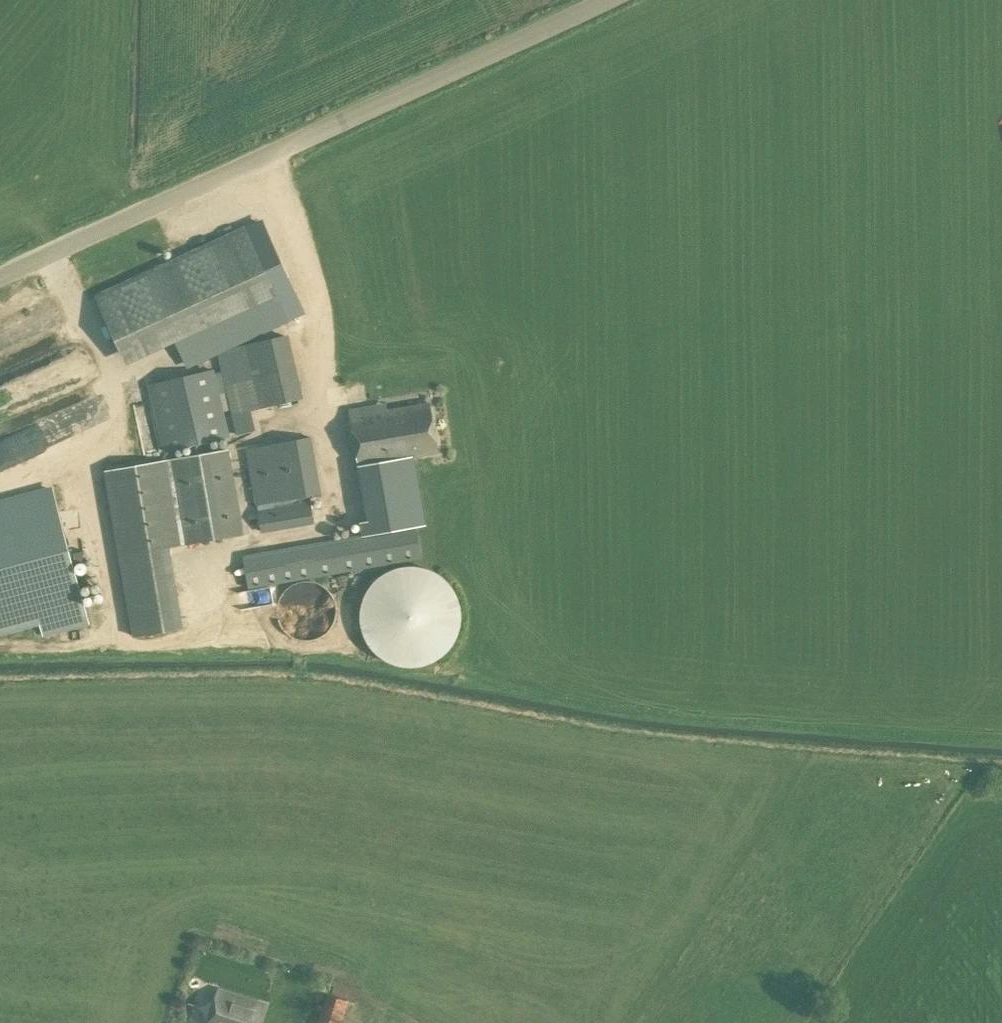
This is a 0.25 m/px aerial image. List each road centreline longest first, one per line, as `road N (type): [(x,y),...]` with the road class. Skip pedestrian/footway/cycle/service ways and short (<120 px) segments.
road 1 (tertiary): [(0,281),(610,0)]

